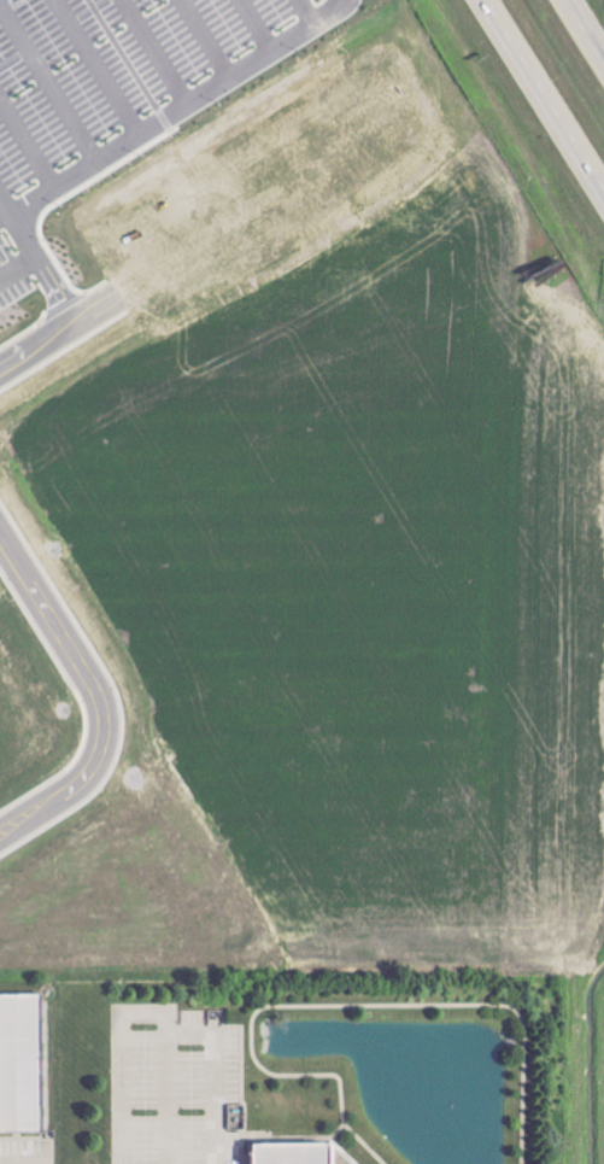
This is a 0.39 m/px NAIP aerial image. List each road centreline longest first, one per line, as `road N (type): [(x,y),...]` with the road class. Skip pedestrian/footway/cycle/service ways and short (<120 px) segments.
road 1 (residential): [(0,533),(104,700),(106,738),(90,774),(0,835)]
road 2 (motorway): [(489,0),(603,184)]

